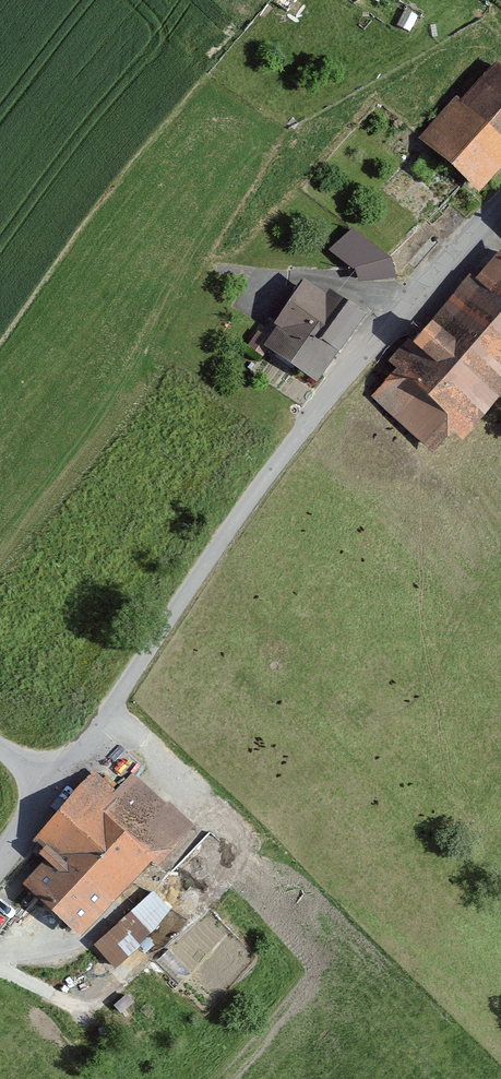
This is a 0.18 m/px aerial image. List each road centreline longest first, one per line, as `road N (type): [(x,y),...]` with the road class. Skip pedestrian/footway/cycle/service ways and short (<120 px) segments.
road 1 (unclassified): [(500,204),(372,340),(56,783)]

